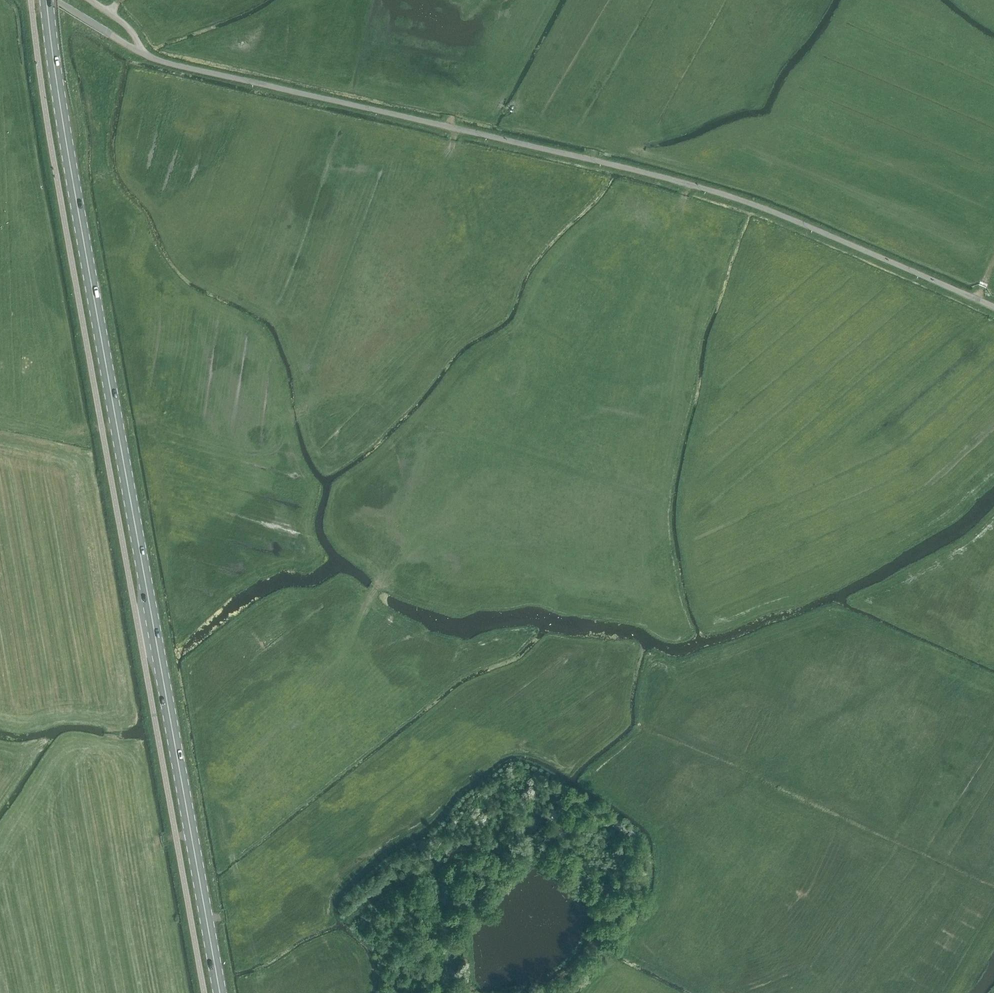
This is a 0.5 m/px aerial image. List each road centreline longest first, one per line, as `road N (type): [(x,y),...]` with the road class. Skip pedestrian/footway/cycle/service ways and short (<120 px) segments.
road 1 (primary): [(221,992),(47,0)]
road 2 (unclassified): [(993,306),(706,188),(143,53)]

